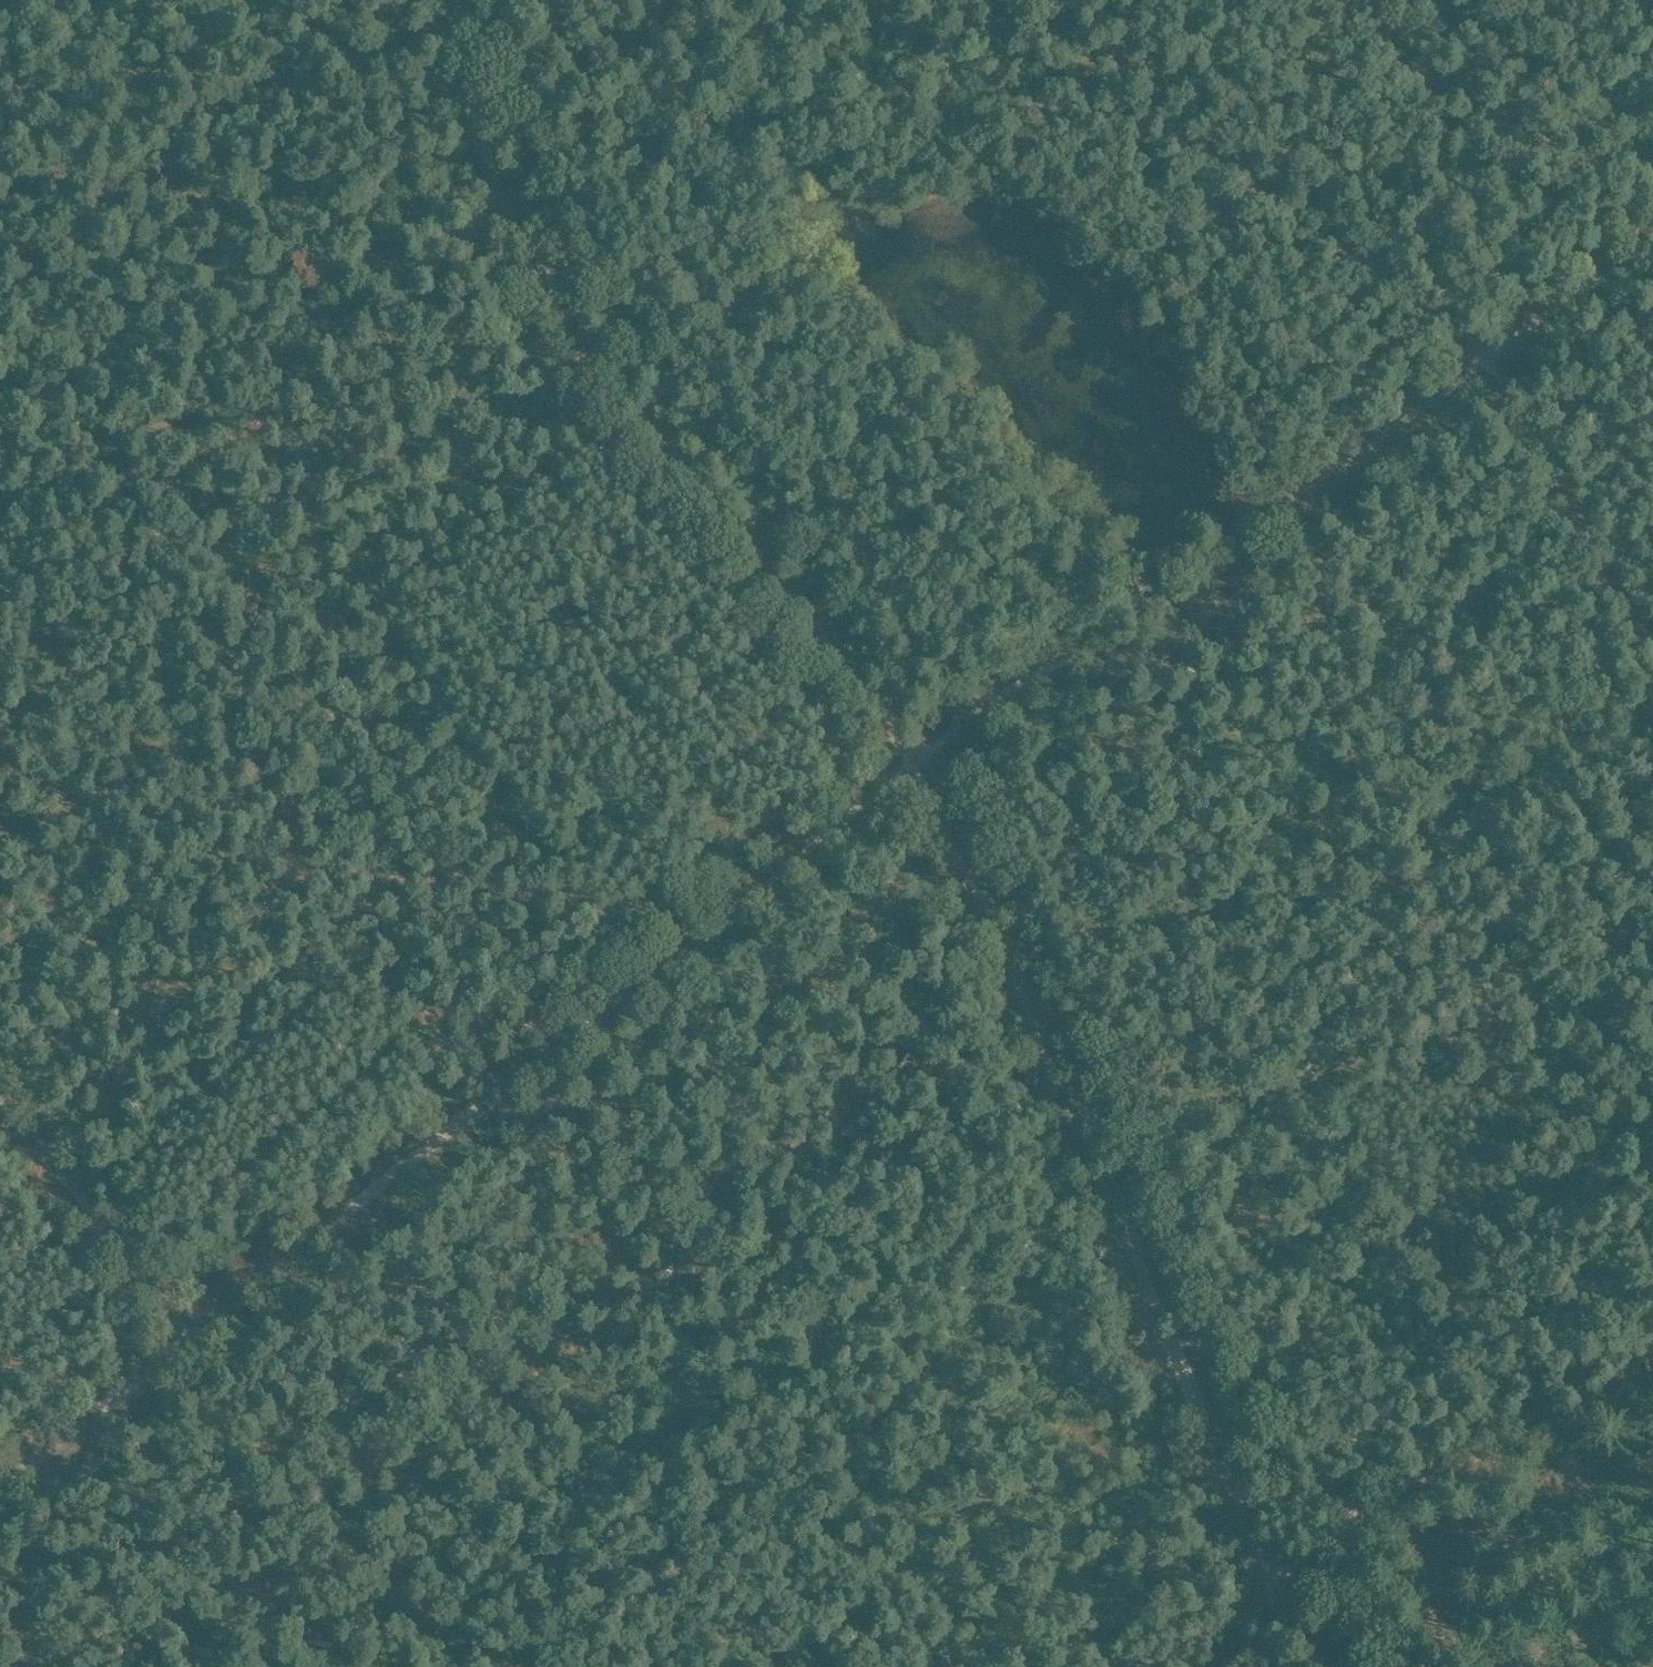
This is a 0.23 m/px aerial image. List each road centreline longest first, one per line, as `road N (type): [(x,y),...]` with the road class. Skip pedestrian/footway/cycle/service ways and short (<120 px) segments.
road 1 (track): [(0,1475),(904,760),(1035,667),(1182,626),(1264,526),(1652,246)]
road 2 (track): [(563,206),(761,132),(1061,106),(1167,130)]
road 3 (track): [(0,502),(523,229)]
road 4 (track): [(0,1102),(187,1331)]
road 5 (track): [(1114,0),(1009,39),(967,110)]
road 6 (track): [(1167,130),(1138,0)]

